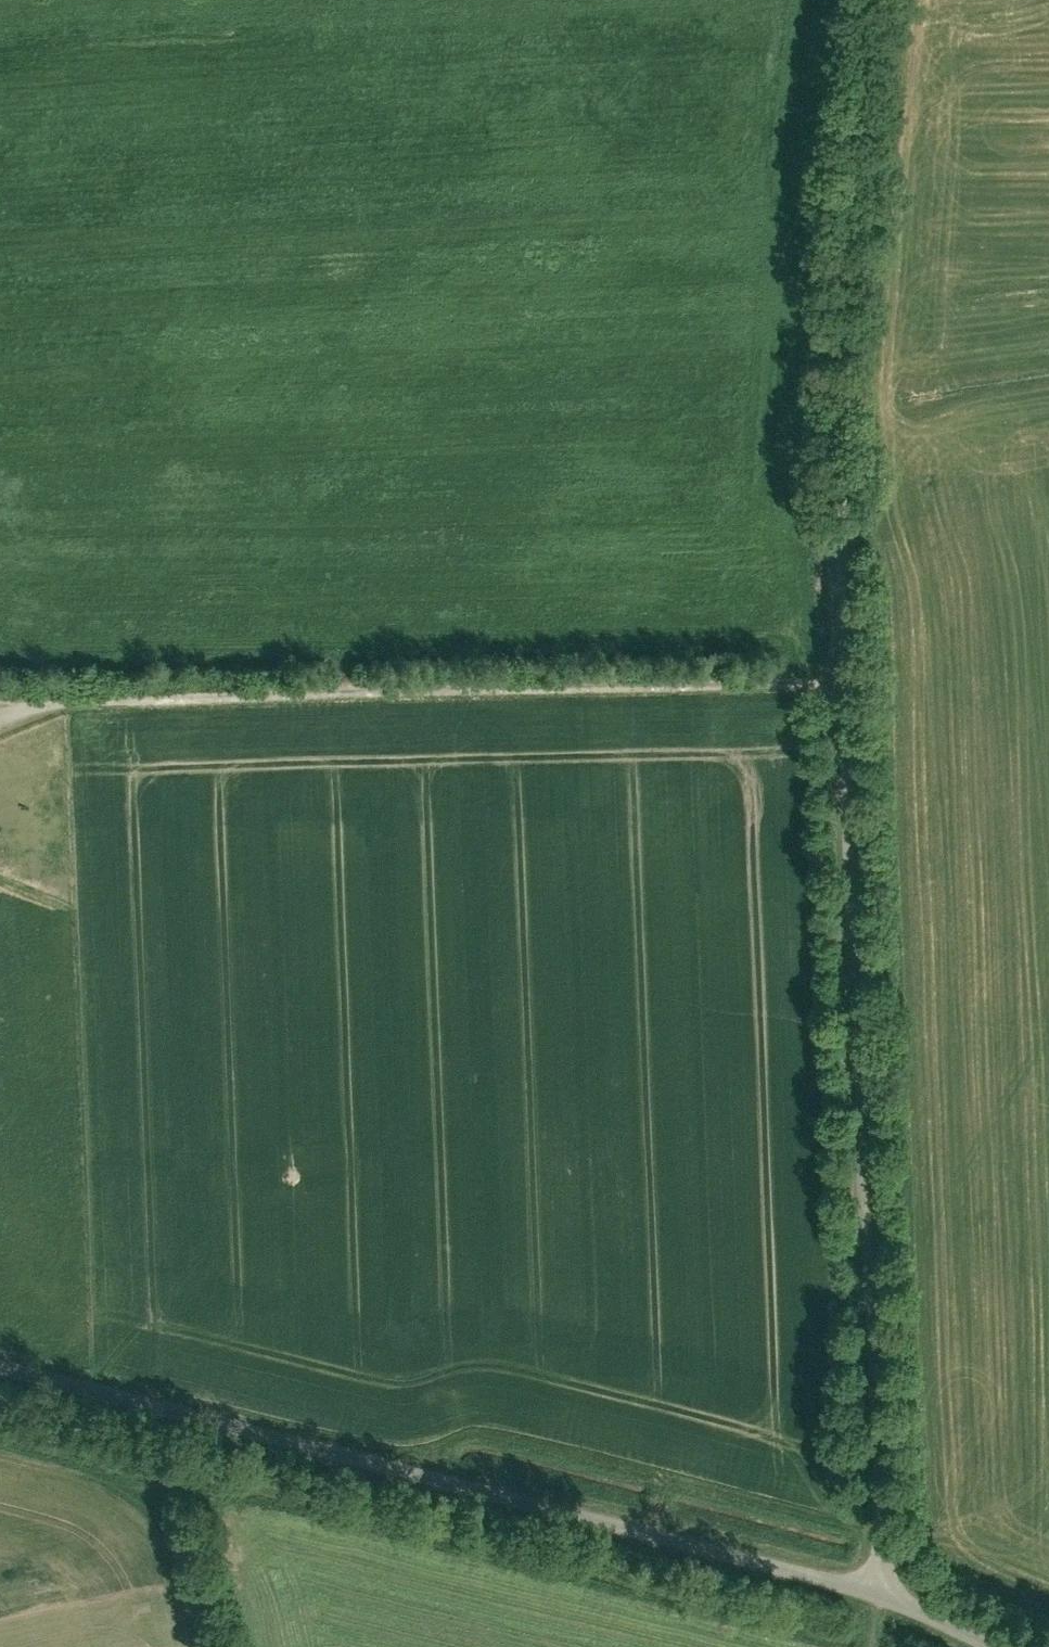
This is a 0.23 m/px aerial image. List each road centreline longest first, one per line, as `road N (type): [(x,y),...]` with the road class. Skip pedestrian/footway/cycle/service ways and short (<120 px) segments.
road 1 (residential): [(873,1596),(882,1441),(850,733),(848,390),(852,137),(870,0)]
road 2 (residential): [(0,1368),(873,1596)]
road 3 (residential): [(873,1596),(1002,1646)]

